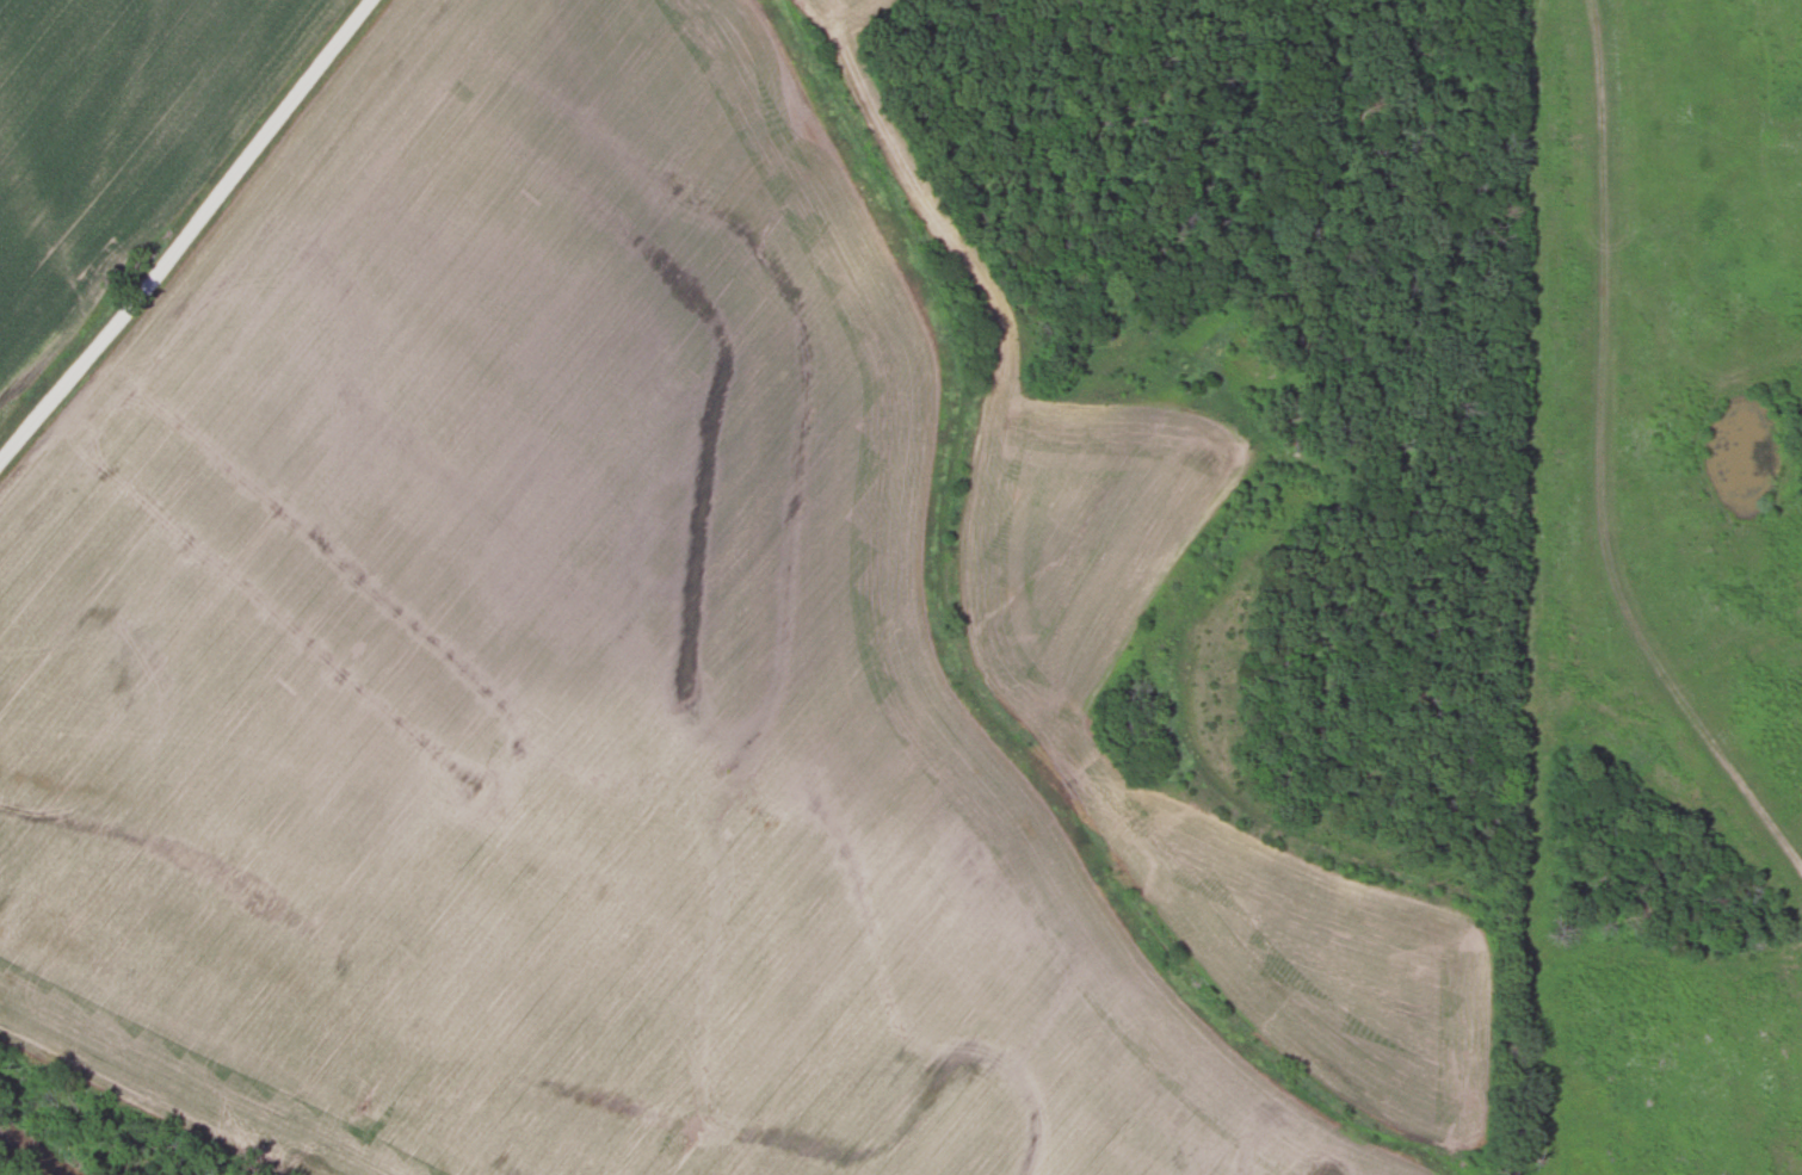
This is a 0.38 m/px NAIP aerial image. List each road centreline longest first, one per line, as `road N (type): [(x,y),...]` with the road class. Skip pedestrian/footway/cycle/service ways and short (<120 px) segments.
road 1 (residential): [(0,460),(370,0)]

